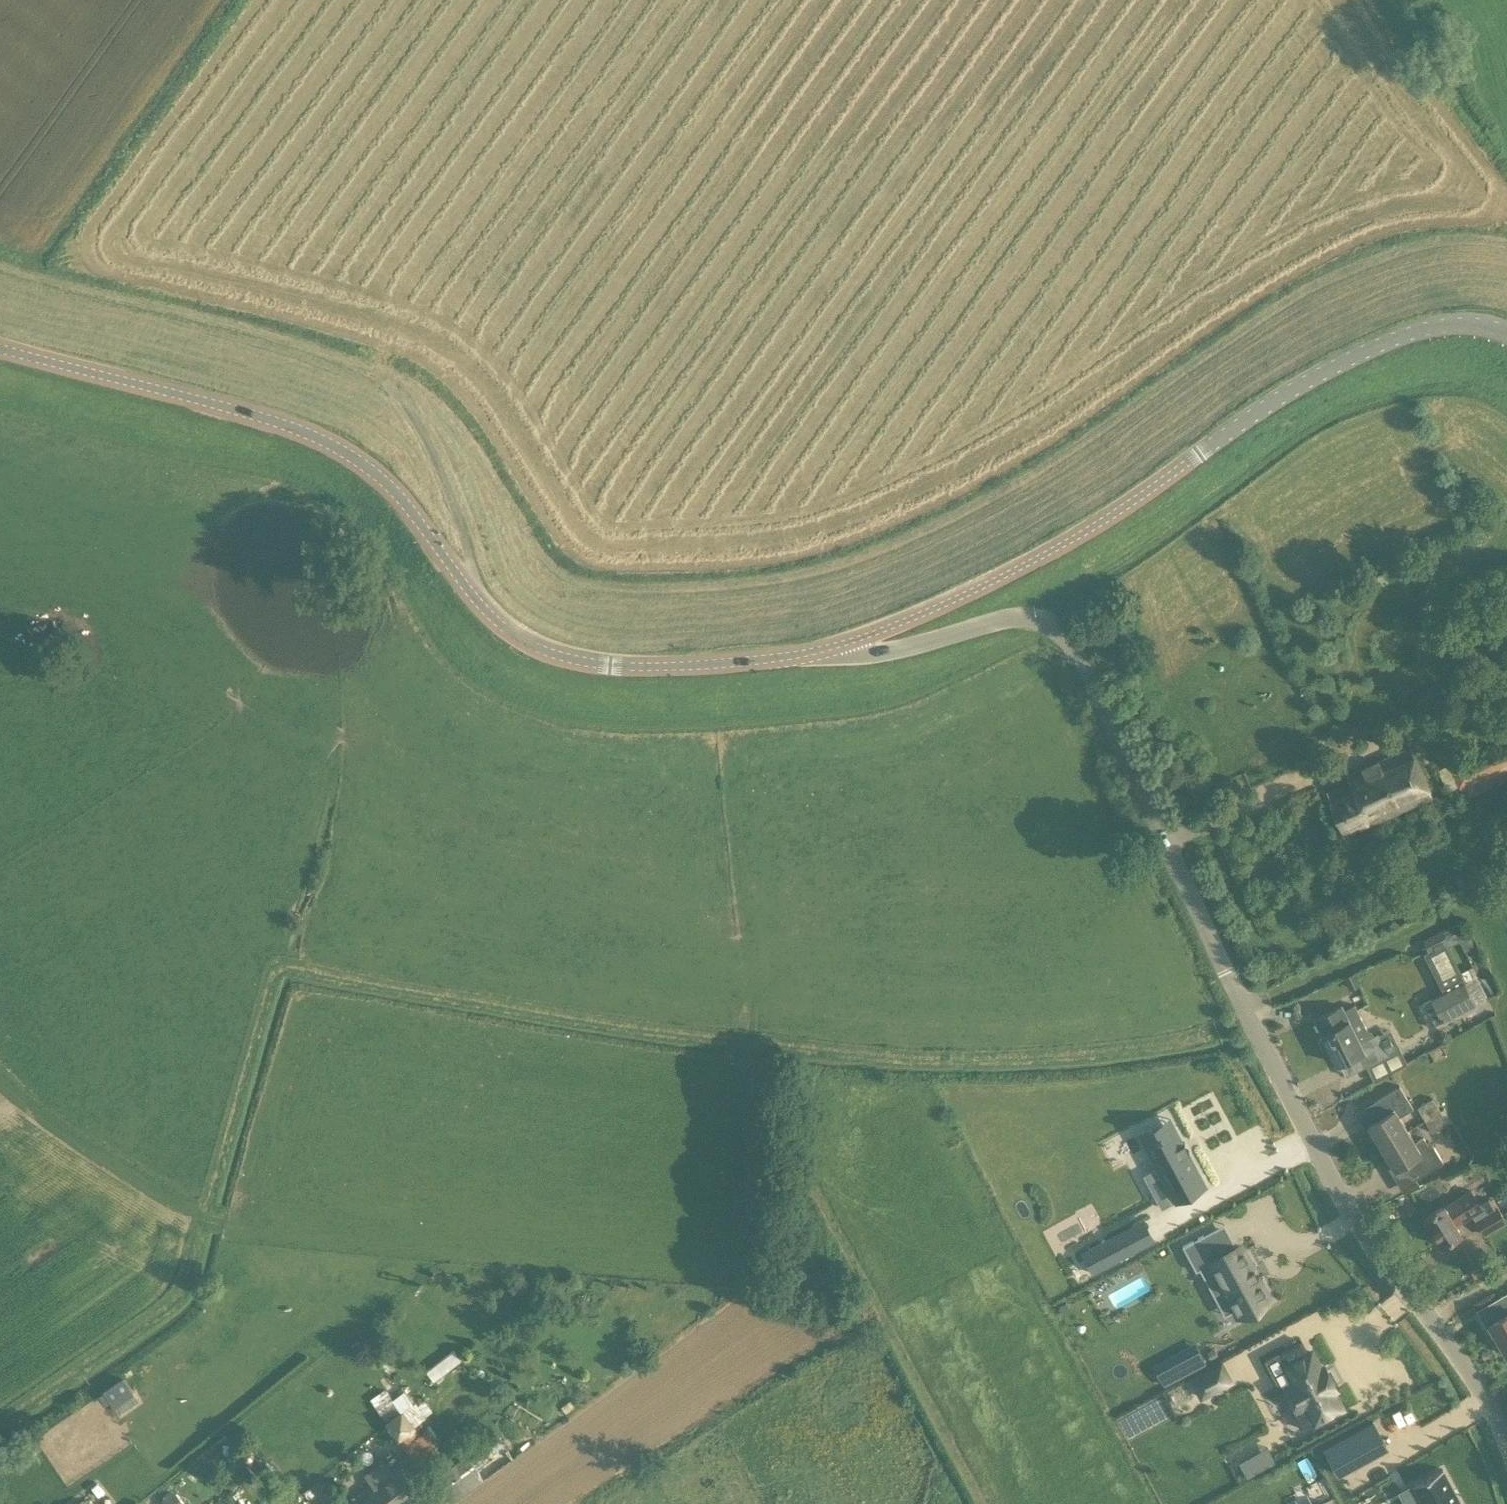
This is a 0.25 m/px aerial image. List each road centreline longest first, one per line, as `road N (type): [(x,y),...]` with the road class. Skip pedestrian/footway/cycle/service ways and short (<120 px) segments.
road 1 (residential): [(1506,1437),(1471,1378),(1366,1242),(1225,972),(1072,642),(1044,620),(888,650),(842,645)]
road 2 (tertiary): [(842,645),(648,670),(570,658),(520,629),(475,587),(403,486),(366,454),(0,349)]
road 3 (tertiary): [(1506,335),(1466,322),(1420,327),(1363,350),(1086,531),(842,645)]
road 4 (track): [(381,383),(432,452),(486,597)]

